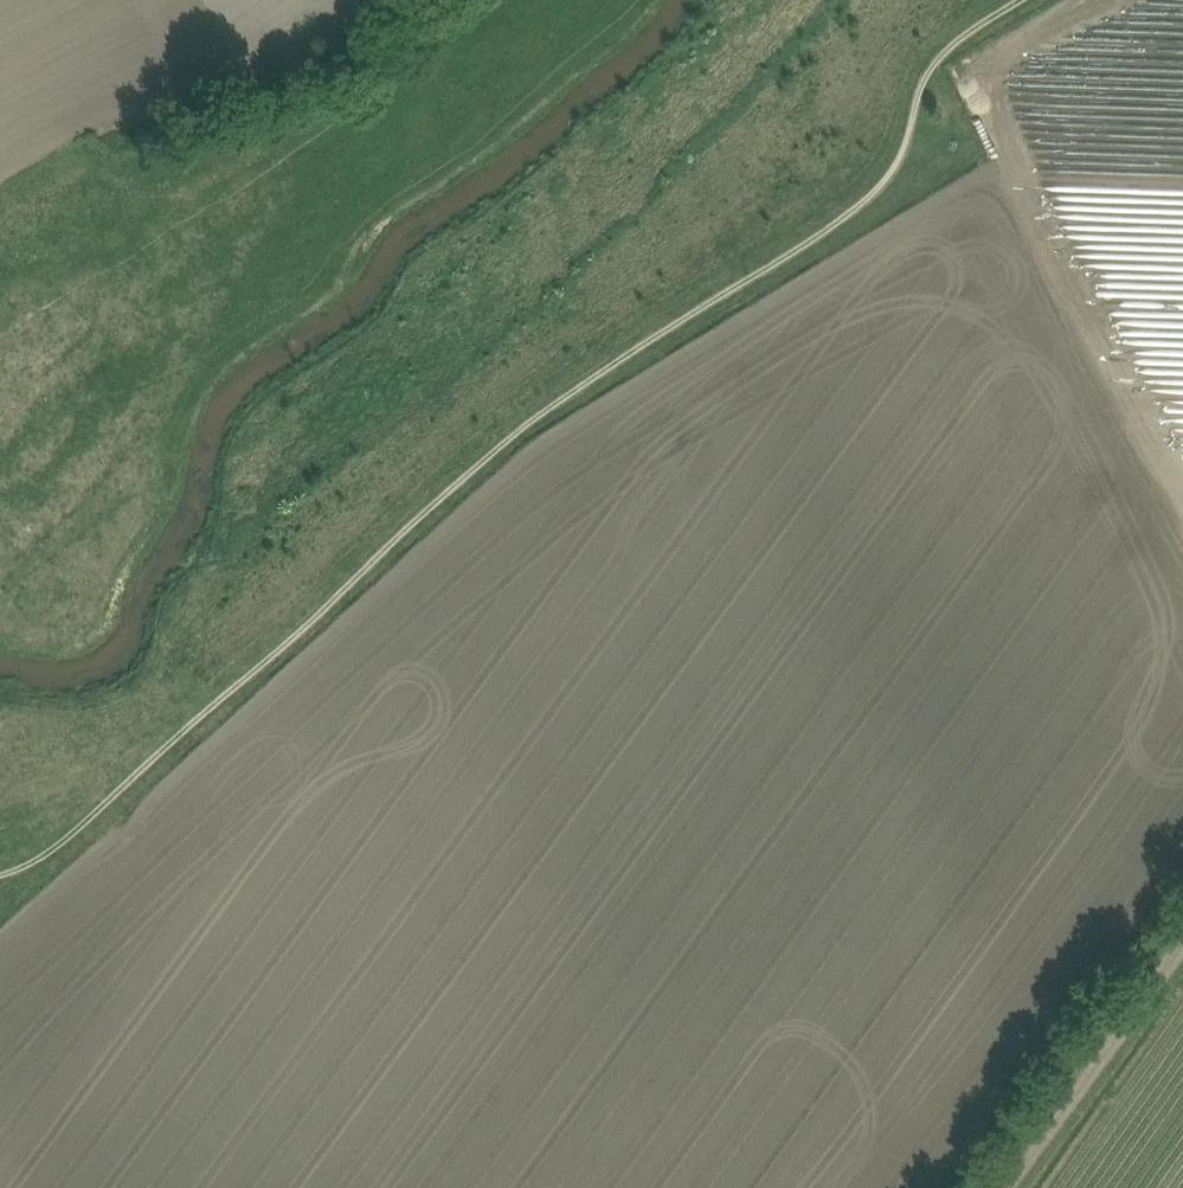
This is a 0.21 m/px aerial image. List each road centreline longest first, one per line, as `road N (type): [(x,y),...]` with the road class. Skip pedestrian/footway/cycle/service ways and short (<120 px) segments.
road 1 (track): [(1020,0),(947,46),(921,85),(887,181),(862,204),(557,397),(75,834),(0,872)]
road 2 (track): [(1022,1187),(1182,962)]

